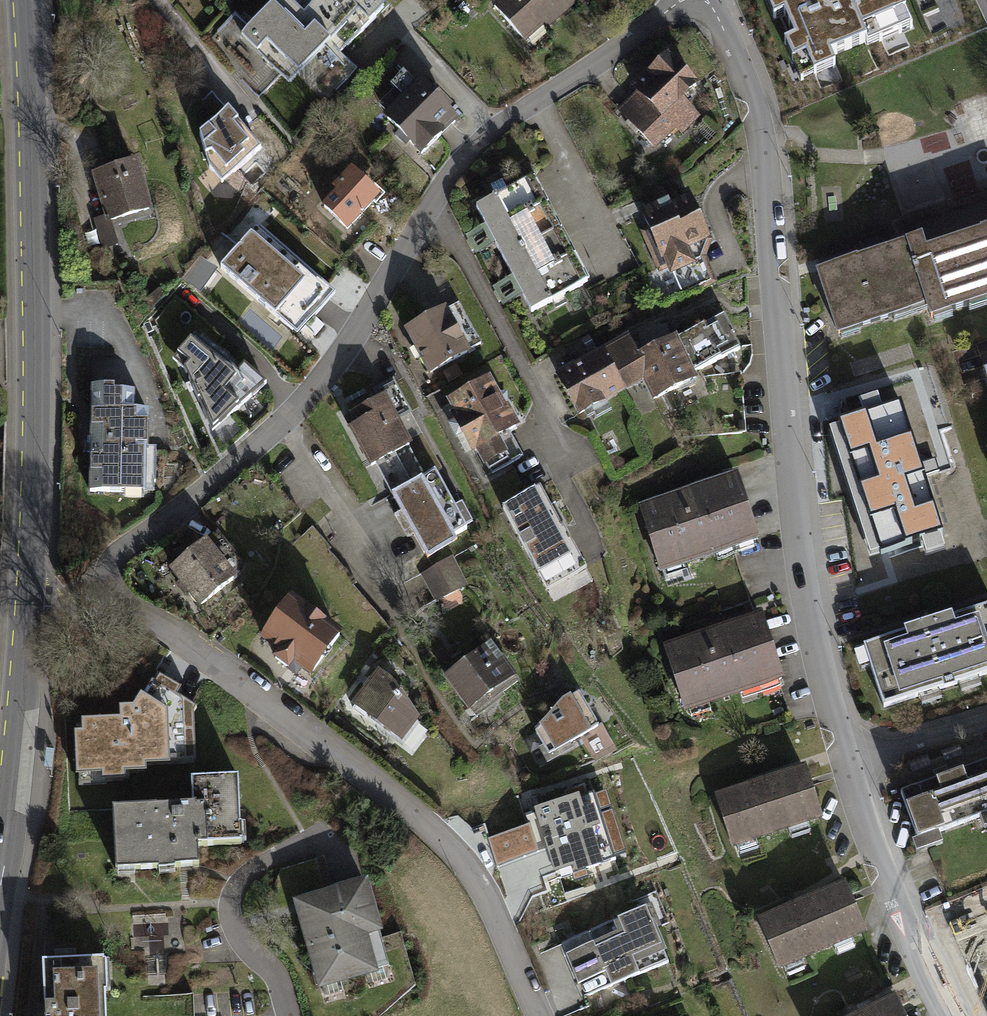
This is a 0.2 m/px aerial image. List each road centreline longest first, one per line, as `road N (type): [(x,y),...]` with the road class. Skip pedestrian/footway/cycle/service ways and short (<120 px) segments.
road 1 (secondary): [(0,891),(37,489),(26,0)]
road 2 (residential): [(688,0),(474,149),(330,374),(221,480),(125,548),(111,587)]
road 3 (residential): [(848,768),(798,560),(765,154),(739,62),(702,0)]
road 4 (residential): [(535,1015),(475,891),(422,827),(118,605),(111,587)]
road 5 (residential): [(947,1015),(906,932),(848,768)]
road 6 (residential): [(848,768),(986,725)]

